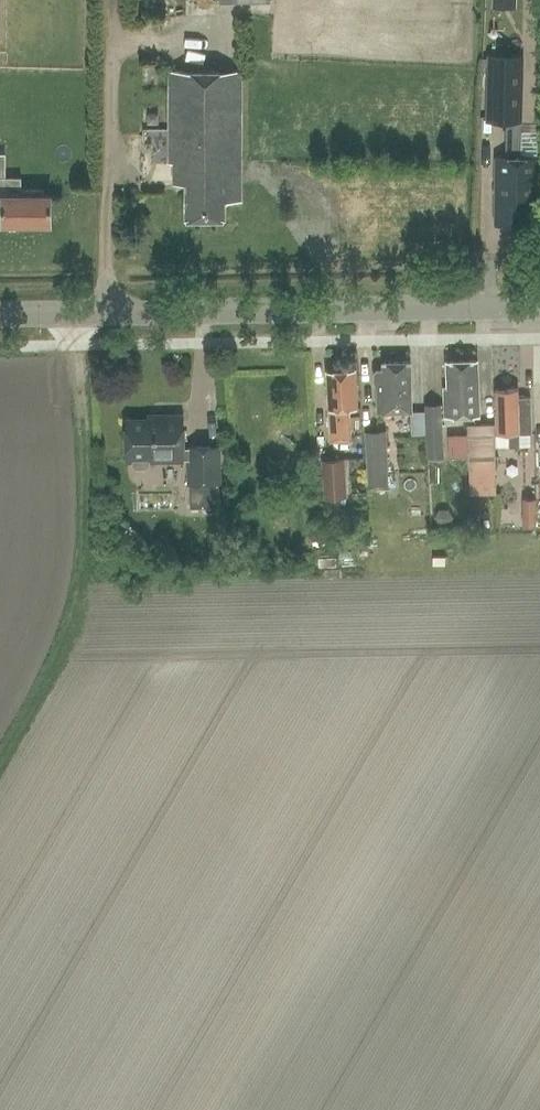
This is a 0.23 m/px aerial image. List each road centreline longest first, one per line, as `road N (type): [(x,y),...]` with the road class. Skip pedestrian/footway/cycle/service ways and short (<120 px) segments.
road 1 (tertiary): [(539,306),(0,310)]

